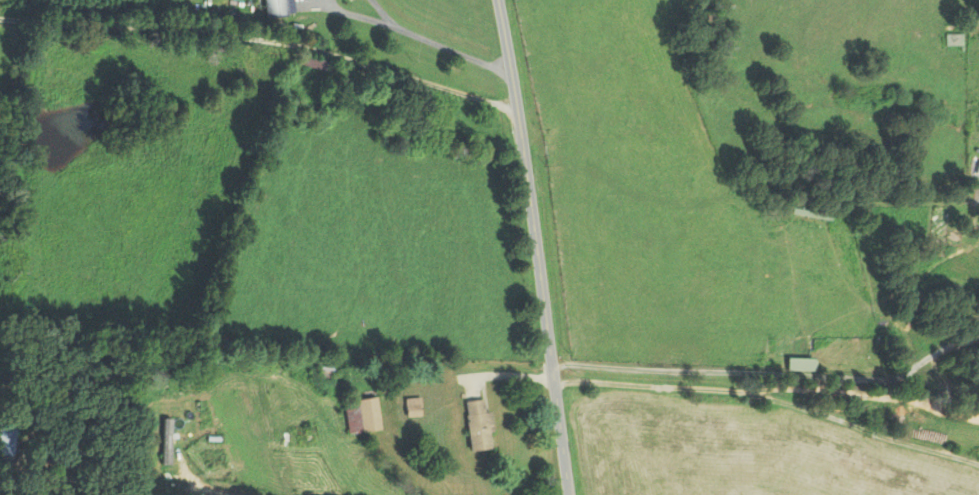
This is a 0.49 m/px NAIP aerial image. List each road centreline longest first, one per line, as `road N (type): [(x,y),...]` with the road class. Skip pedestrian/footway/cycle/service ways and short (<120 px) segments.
road 1 (residential): [(569,494),(498,0)]
road 2 (residential): [(978,467),(731,393),(554,384)]

